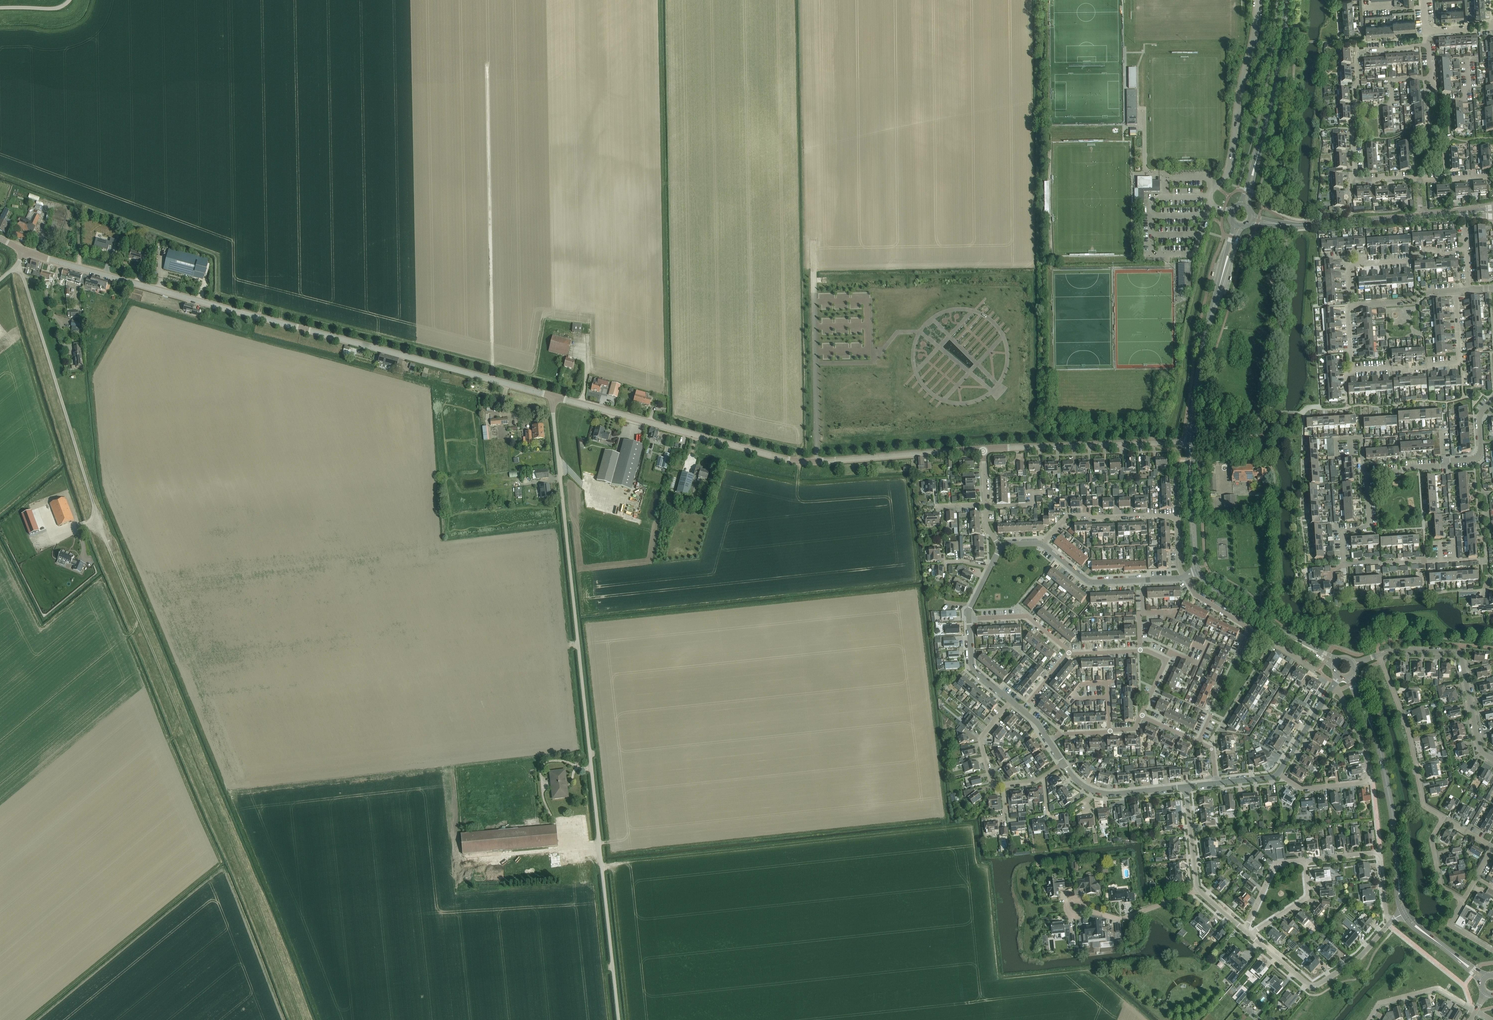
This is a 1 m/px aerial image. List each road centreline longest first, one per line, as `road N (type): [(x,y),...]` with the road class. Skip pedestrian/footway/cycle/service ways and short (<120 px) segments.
road 1 (unclassified): [(621,1019),(552,396)]
road 2 (unclassified): [(552,396),(25,252)]
road 3 (unclassified): [(983,449),(794,461),(552,396)]
road 4 (track): [(659,0),(666,394)]
road 5 (track): [(493,380),(487,69)]
road 6 (track): [(16,266),(98,520),(78,529)]
road 7 (residential): [(1345,564),(1343,530),(1369,524),(1368,477),(1479,456),(1479,416),(1492,398)]
road 8 (tertiary): [(1405,911),(1382,761),(1350,676)]
road 9 (unclassified): [(1211,205),(1232,160),(1257,0)]
road 10 (tertiary): [(1244,205),(1286,0)]
road 11 (tertiary): [(1191,428),(1208,323),(1237,227)]
road 12 (residential): [(1278,773),(1302,788),(1371,779),(1334,683)]
road 13 (residential): [(1492,760),(1479,746),(1456,654),(1379,654)]
road 14 (residential): [(1391,921),(1360,957),(1313,985),(1249,934)]
road 15 (residential): [(1351,370),(1461,363),(1455,291)]
road 16 (residential): [(1443,818),(1423,803),(1410,736),(1379,654)]
road 17 (unclassified): [(1153,442),(983,449)]
road 18 (residential): [(1319,672),(1196,594),(1185,577)]
road 19 (tertiary): [(1335,663),(1214,590),(1199,571)]
road 20 (residential): [(1042,544),(1070,515),(1178,517)]
road 21 (residential): [(1391,921),(1381,852),(1305,860)]
road 22 (residential): [(1478,560),(1345,564)]
road 23 (unclassified): [(1185,787),(1108,794),(1083,786),(1064,764)]
road 24 (residential): [(1369,1019),(1379,1003),(1437,988),(1476,1010)]
road 25 (unclassified): [(1298,225),(1421,217)]

